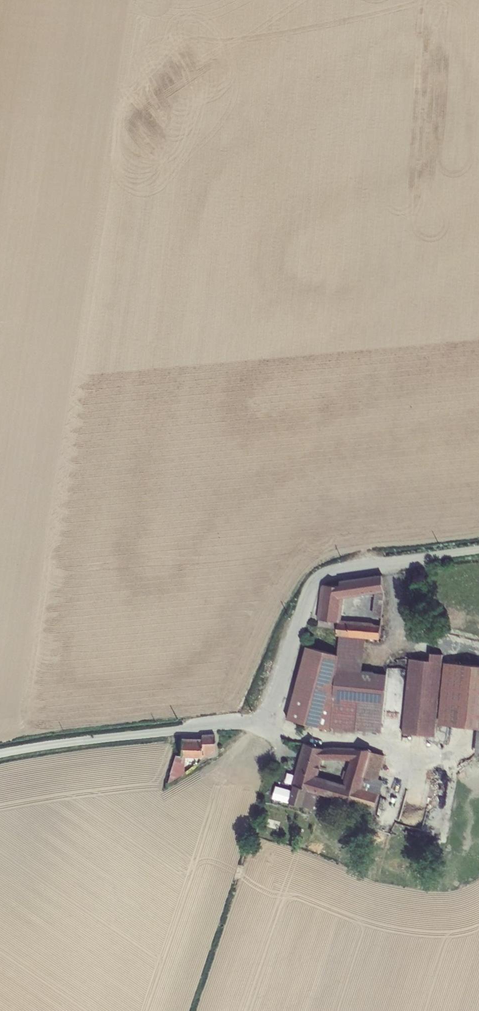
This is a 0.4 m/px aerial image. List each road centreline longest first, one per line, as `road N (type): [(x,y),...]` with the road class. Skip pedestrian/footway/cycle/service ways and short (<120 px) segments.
road 1 (unclassified): [(0,753),(260,720),(317,578),(478,549)]

